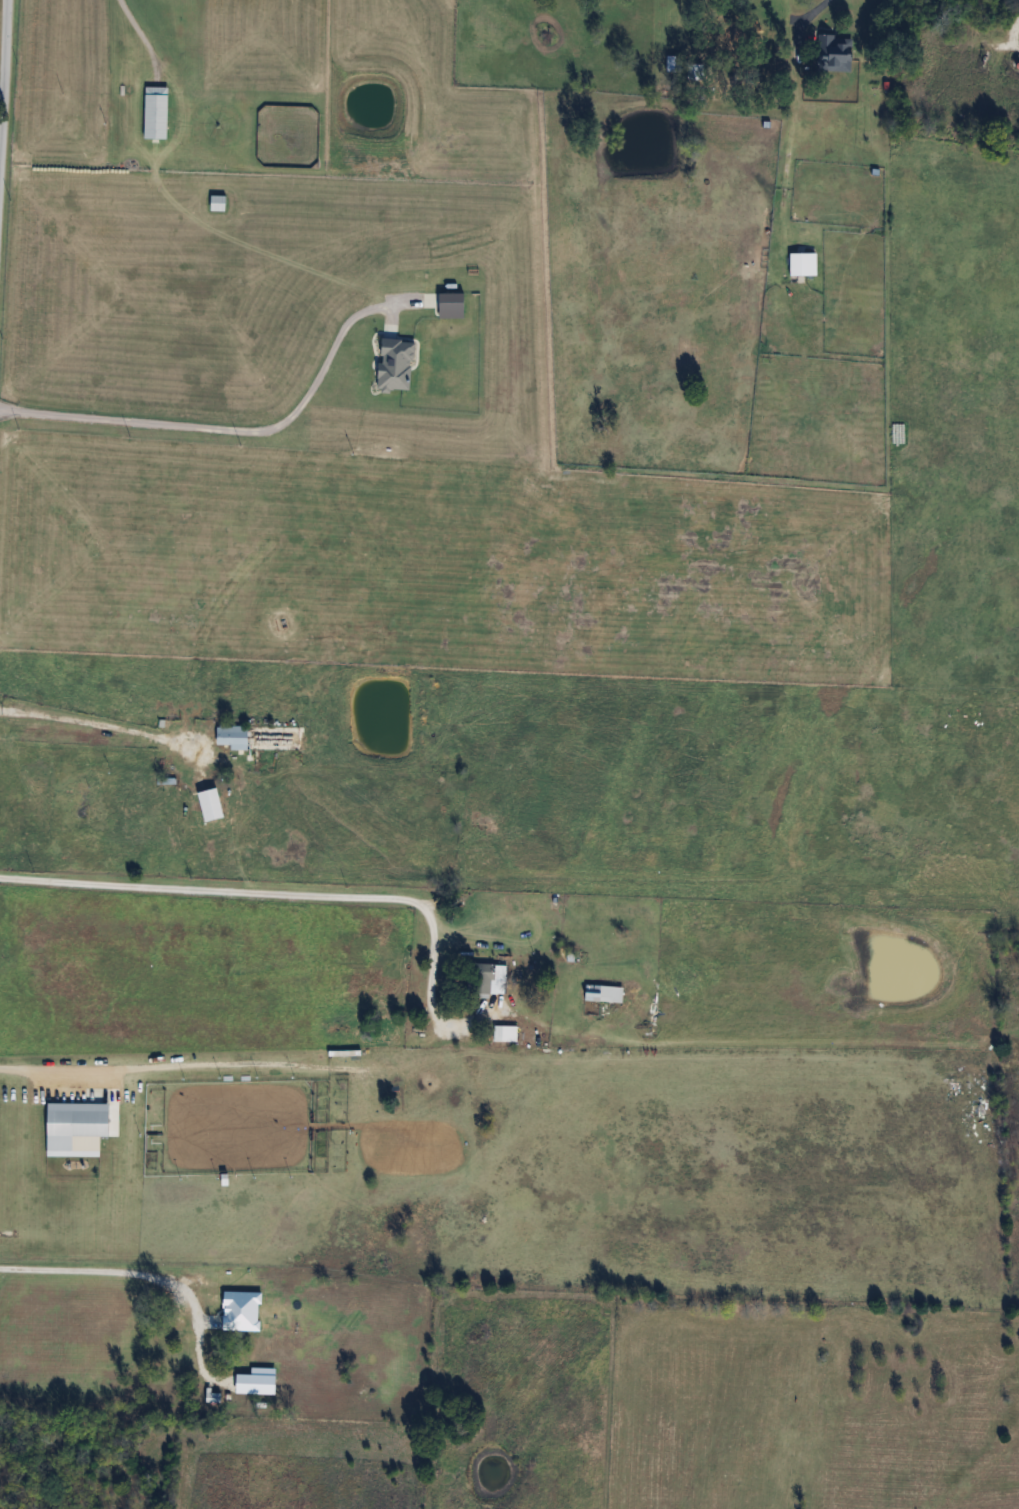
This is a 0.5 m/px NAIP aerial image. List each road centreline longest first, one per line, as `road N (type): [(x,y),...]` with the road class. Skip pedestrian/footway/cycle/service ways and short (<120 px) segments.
road 1 (residential): [(0,140),(7,0)]

